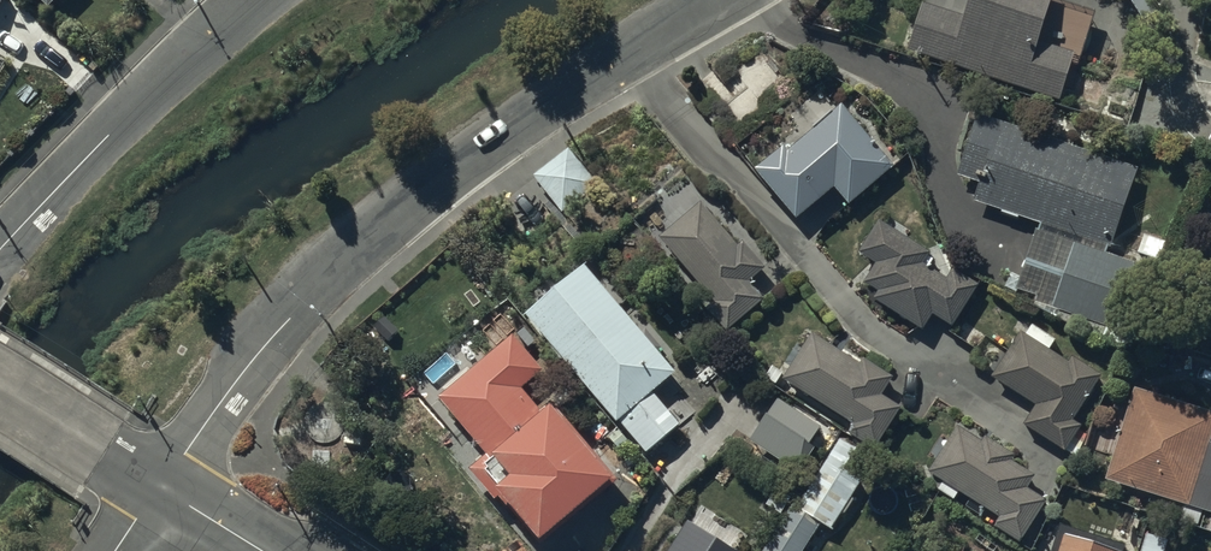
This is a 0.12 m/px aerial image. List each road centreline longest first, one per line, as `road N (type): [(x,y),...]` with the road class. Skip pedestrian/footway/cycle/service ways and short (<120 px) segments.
road 1 (residential): [(163,489),(241,381),(350,258),(423,196),(629,54)]
road 2 (residential): [(629,54),(861,320),(932,370)]
road 3 (residential): [(0,253),(108,136),(263,0)]
road 4 (residential): [(0,389),(163,489)]

